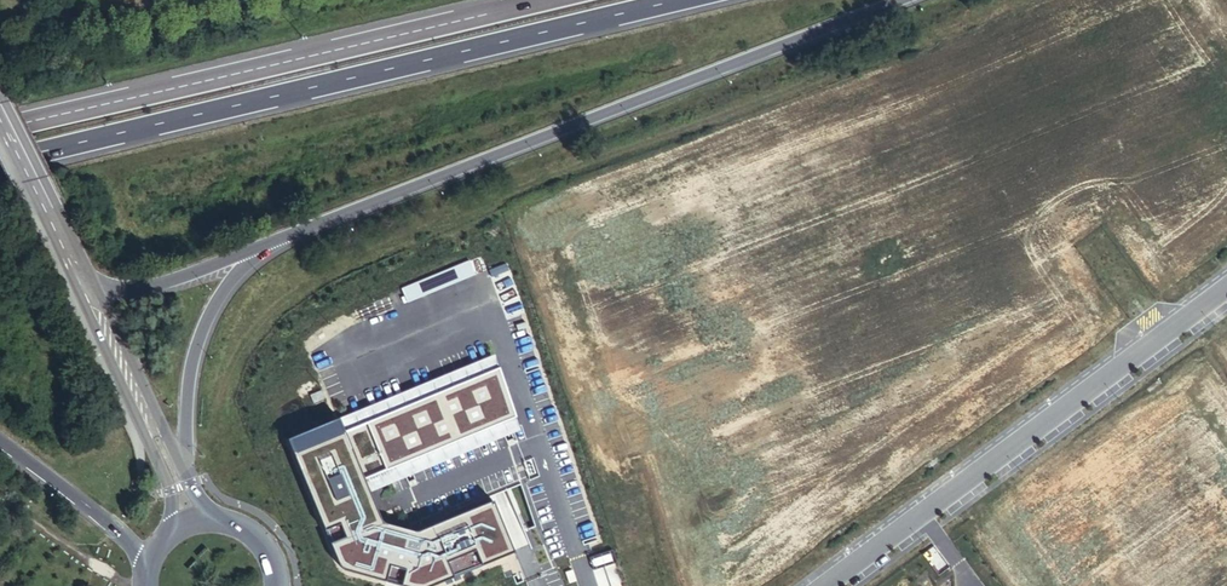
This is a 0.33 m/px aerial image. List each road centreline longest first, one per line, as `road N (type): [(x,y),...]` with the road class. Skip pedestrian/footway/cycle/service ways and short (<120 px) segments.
road 1 (motorway): [(0,166),(699,0)]
road 2 (motorway): [(257,250),(904,0)]
road 3 (motorway): [(533,0),(22,121)]
road 4 (unclassified): [(829,585),(1226,288)]
road 5 (unclassified): [(752,585),(545,267)]
road 6 (motorway): [(186,492),(193,356),(215,303),(257,250)]
road 7 (secondary): [(178,488),(80,287)]
road 8 (trunk): [(0,444),(147,564)]
road 9 (secondary): [(80,287),(0,115)]
road 10 (motorway): [(80,287),(163,280),(257,250)]

